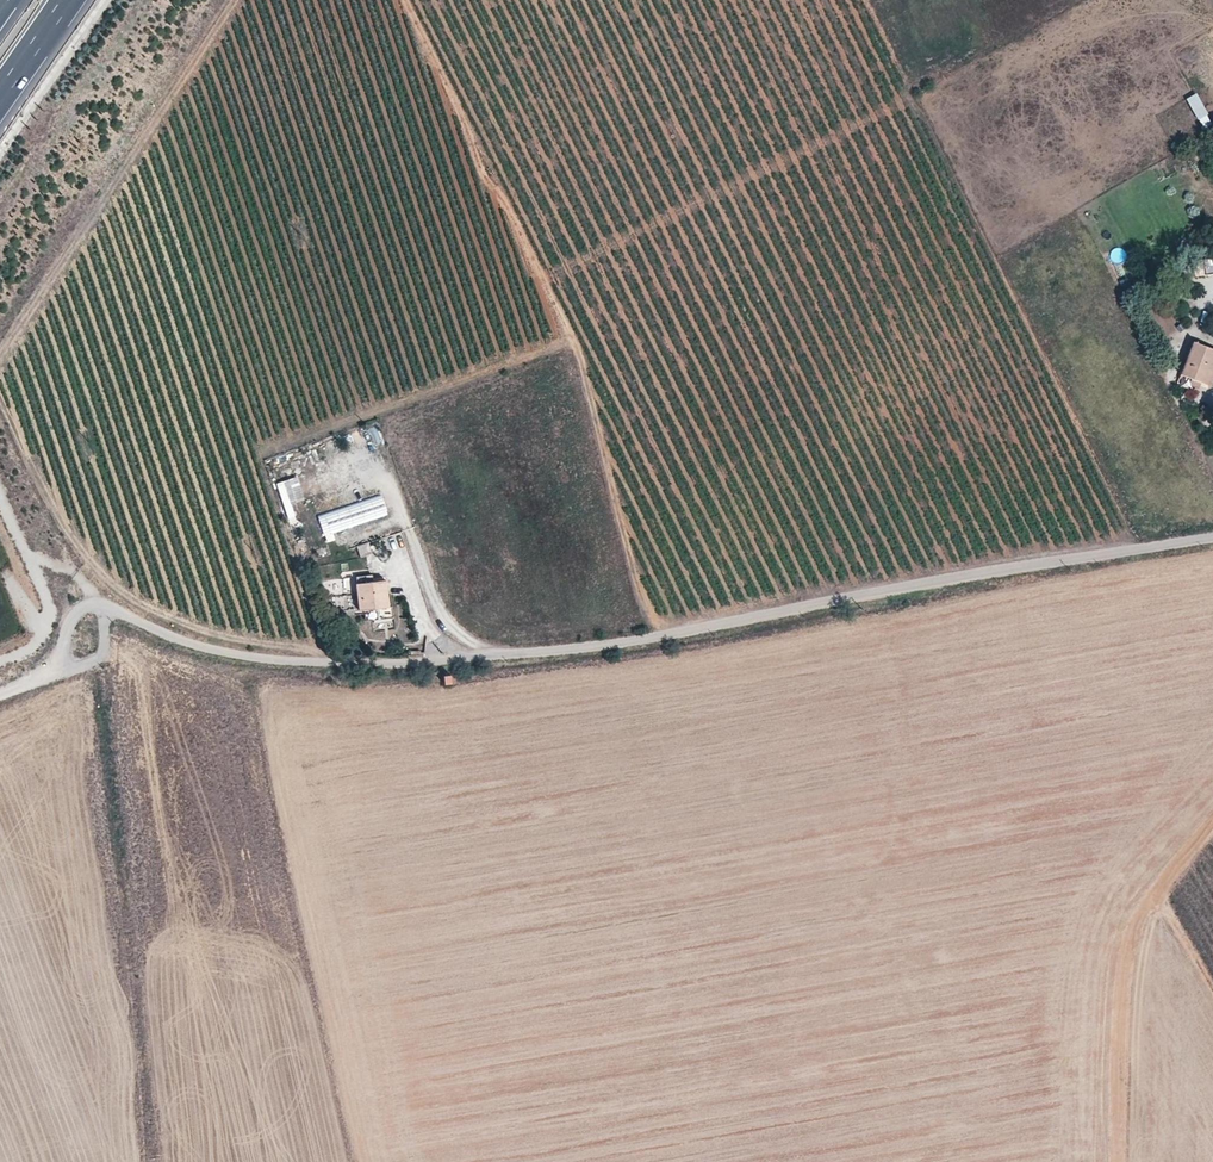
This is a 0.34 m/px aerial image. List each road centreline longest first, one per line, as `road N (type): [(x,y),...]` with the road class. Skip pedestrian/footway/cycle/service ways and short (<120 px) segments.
road 1 (track): [(1212,532),(600,643),(467,656),(299,662),(169,636),(95,605),(76,613),(54,666)]

